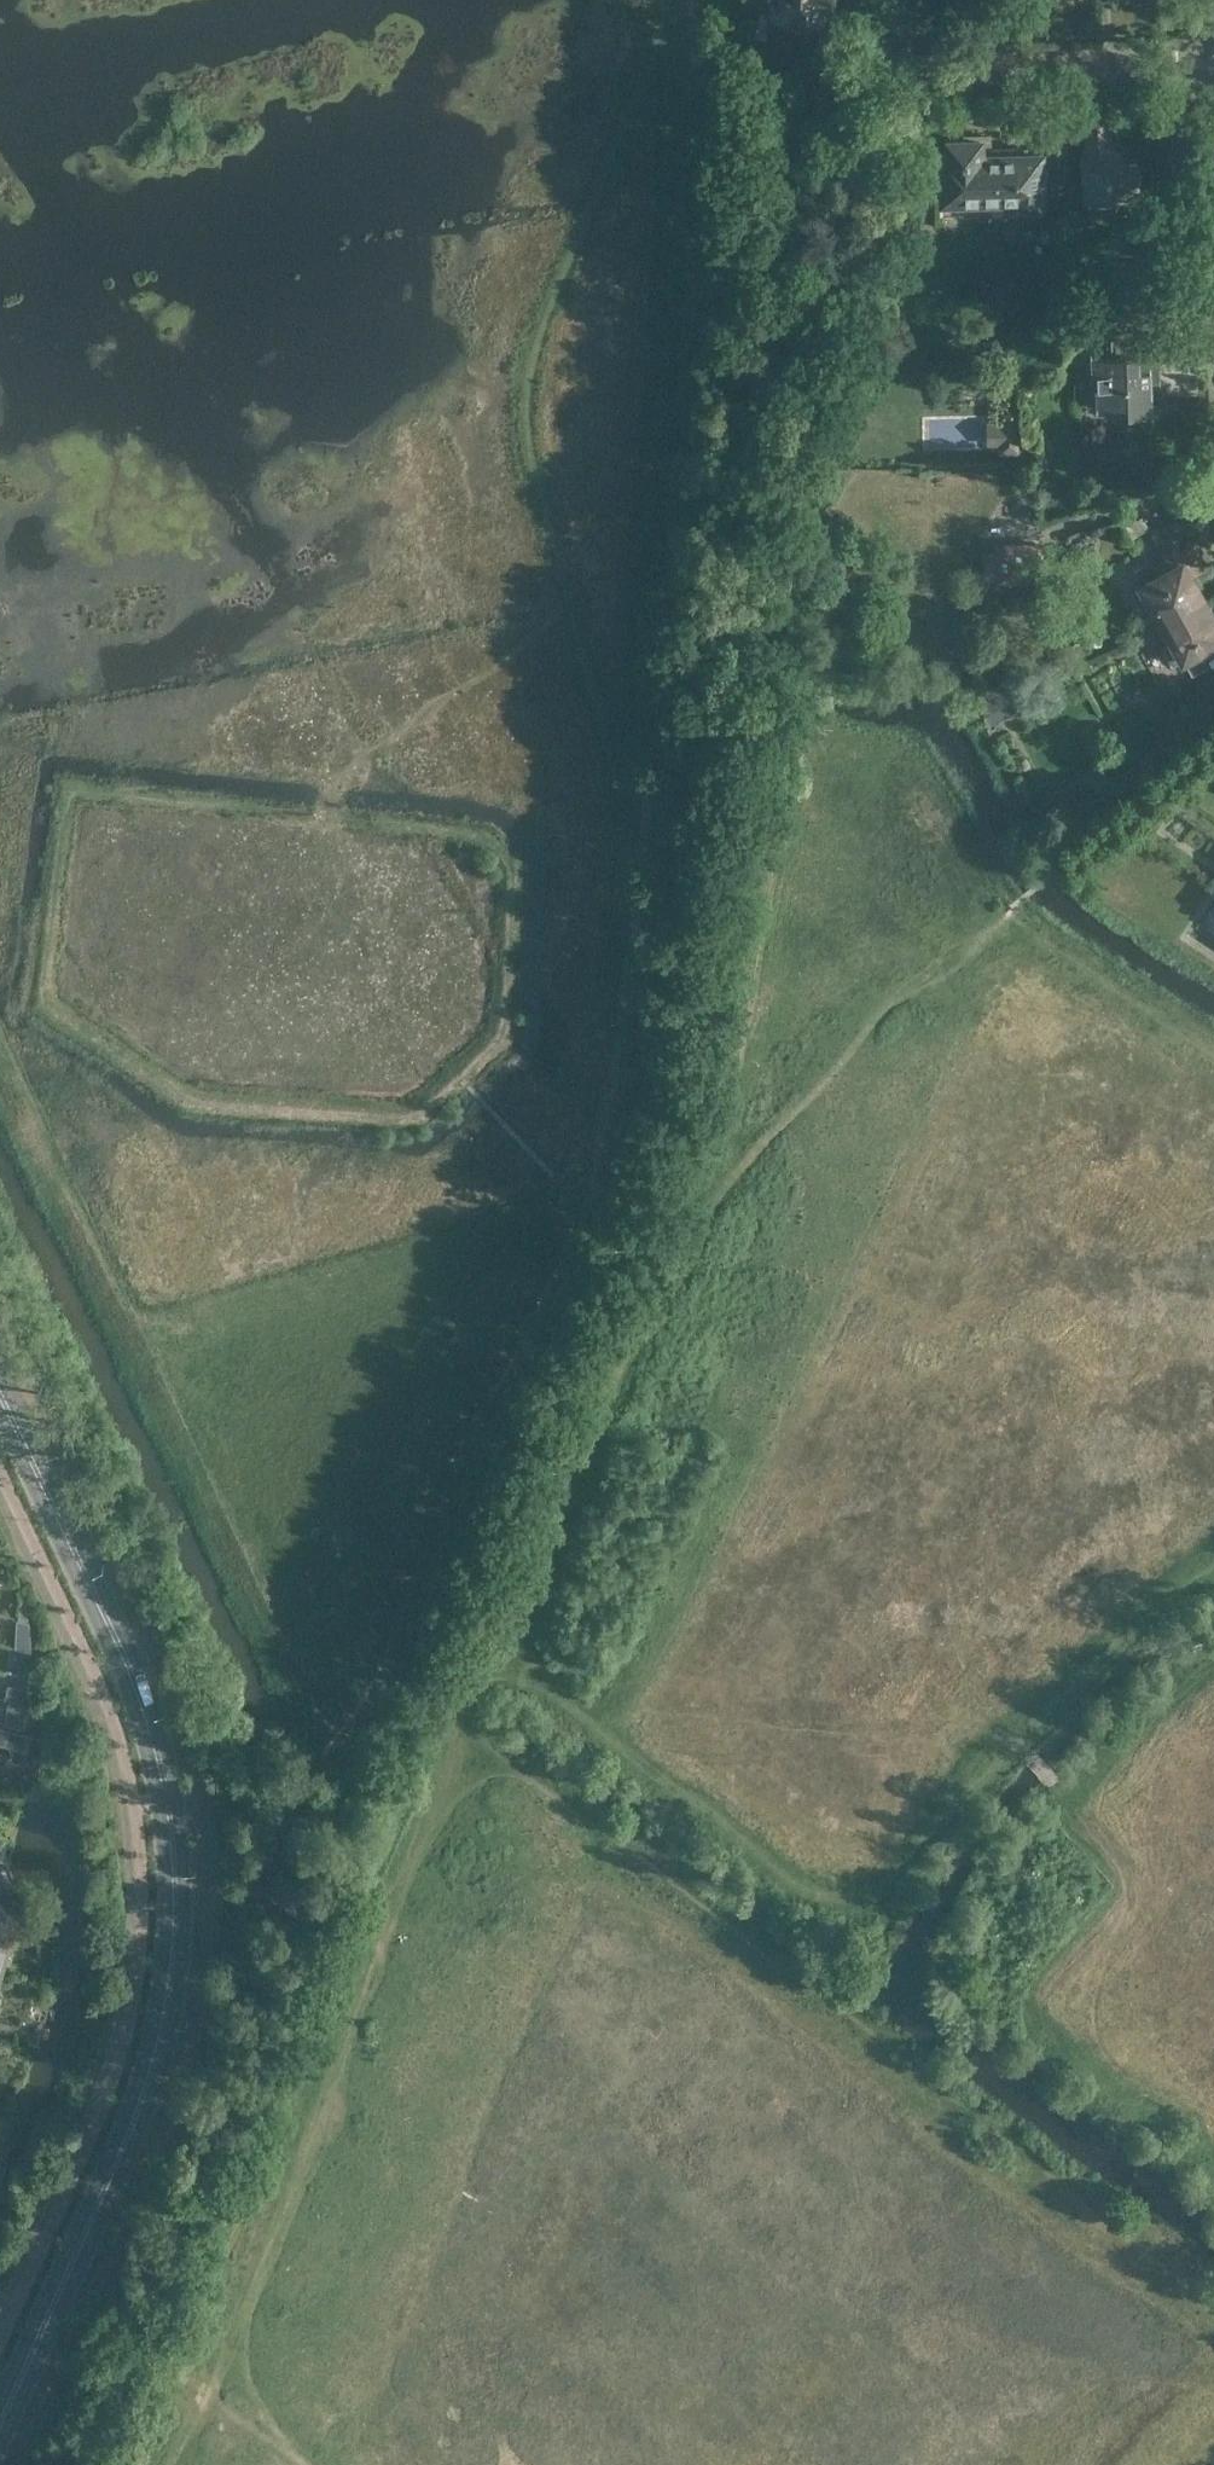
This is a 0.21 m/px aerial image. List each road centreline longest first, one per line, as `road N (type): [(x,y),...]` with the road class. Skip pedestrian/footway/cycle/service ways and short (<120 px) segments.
road 1 (tertiary): [(0,2429),(123,2157),(155,2066),(176,1899),(169,1800),(134,1675),(0,1391)]
road 2 (residential): [(1213,68),(888,77),(875,34),(877,0)]

